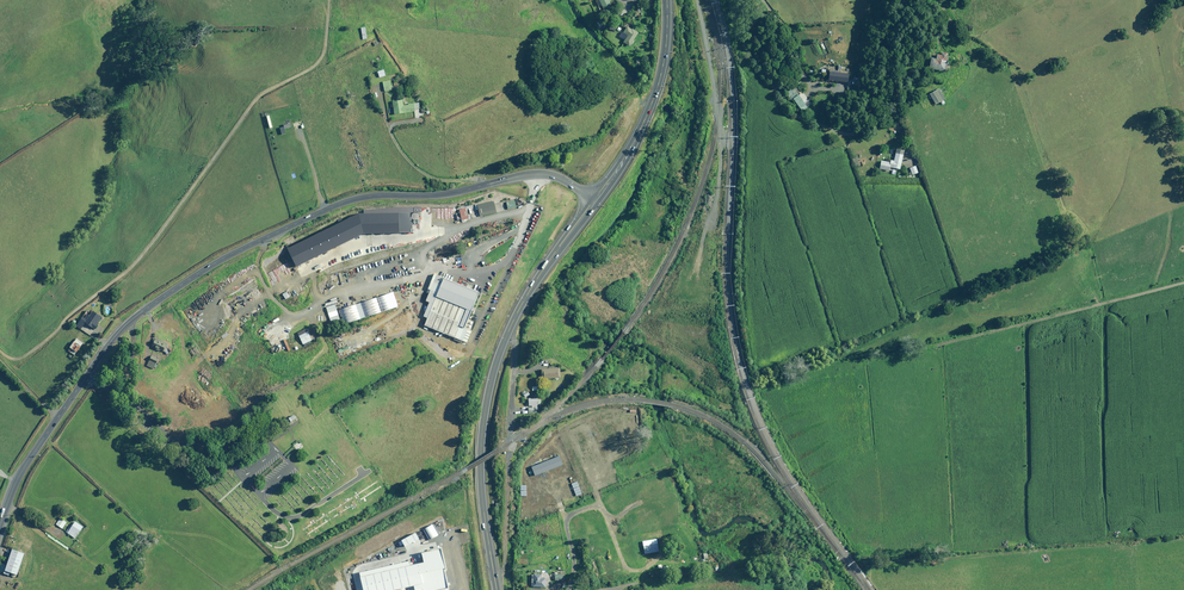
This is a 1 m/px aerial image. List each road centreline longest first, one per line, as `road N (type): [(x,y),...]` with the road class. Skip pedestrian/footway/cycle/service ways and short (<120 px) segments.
road 1 (tertiary): [(594,199),(538,174),(449,193),(371,195),(215,264),(112,340),(26,463),(0,525)]
road 2 (trunk): [(496,589),(481,473),(488,392),(523,301),(594,199)]
road 3 (track): [(890,117),(849,134),(791,108),(751,53),(757,0)]
road 4 (trunk): [(594,199),(651,105),(665,52),(667,0)]
road 5 (track): [(764,0),(786,27),(791,57),(811,84),(841,86)]

